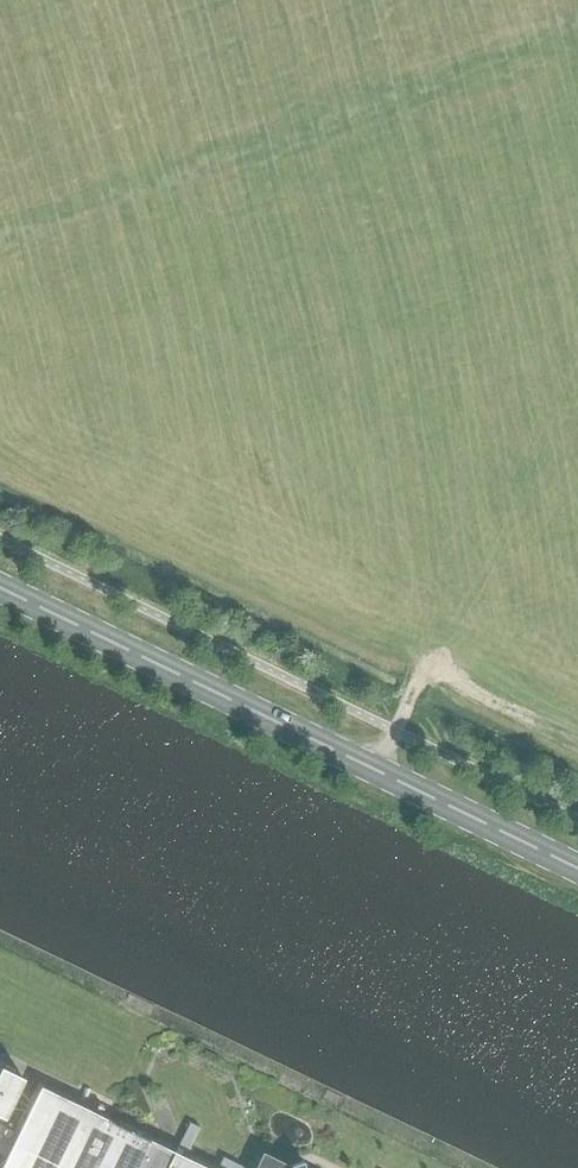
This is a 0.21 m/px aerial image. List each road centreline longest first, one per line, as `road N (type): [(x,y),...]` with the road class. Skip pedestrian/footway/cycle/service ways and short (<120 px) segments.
road 1 (primary): [(577,869),(0,589)]

